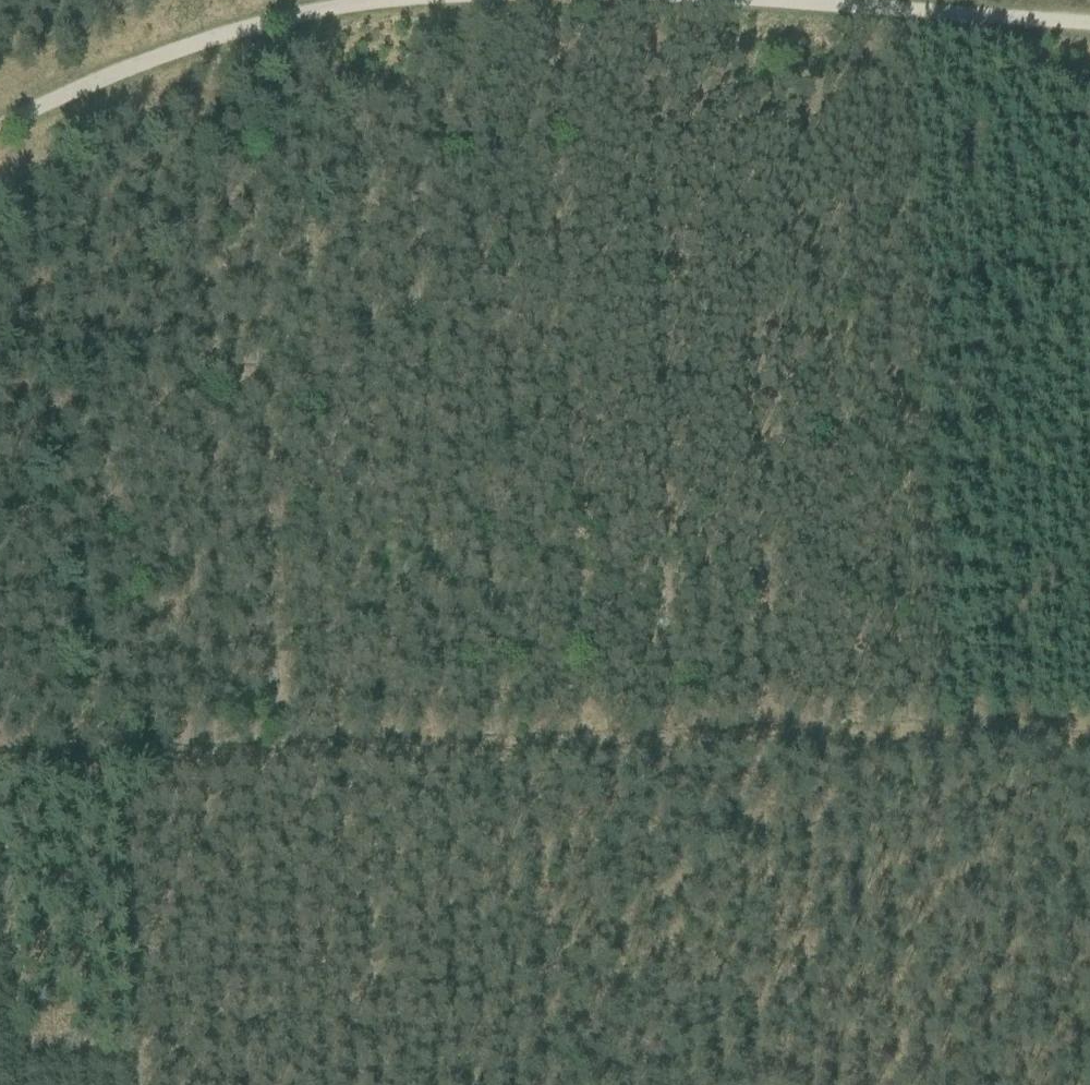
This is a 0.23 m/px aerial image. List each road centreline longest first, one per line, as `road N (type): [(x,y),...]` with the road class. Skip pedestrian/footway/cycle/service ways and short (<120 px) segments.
road 1 (track): [(0,123),(82,74),(330,0)]
road 2 (track): [(280,0),(277,14),(0,8)]
road 3 (track): [(959,0),(1089,16)]

